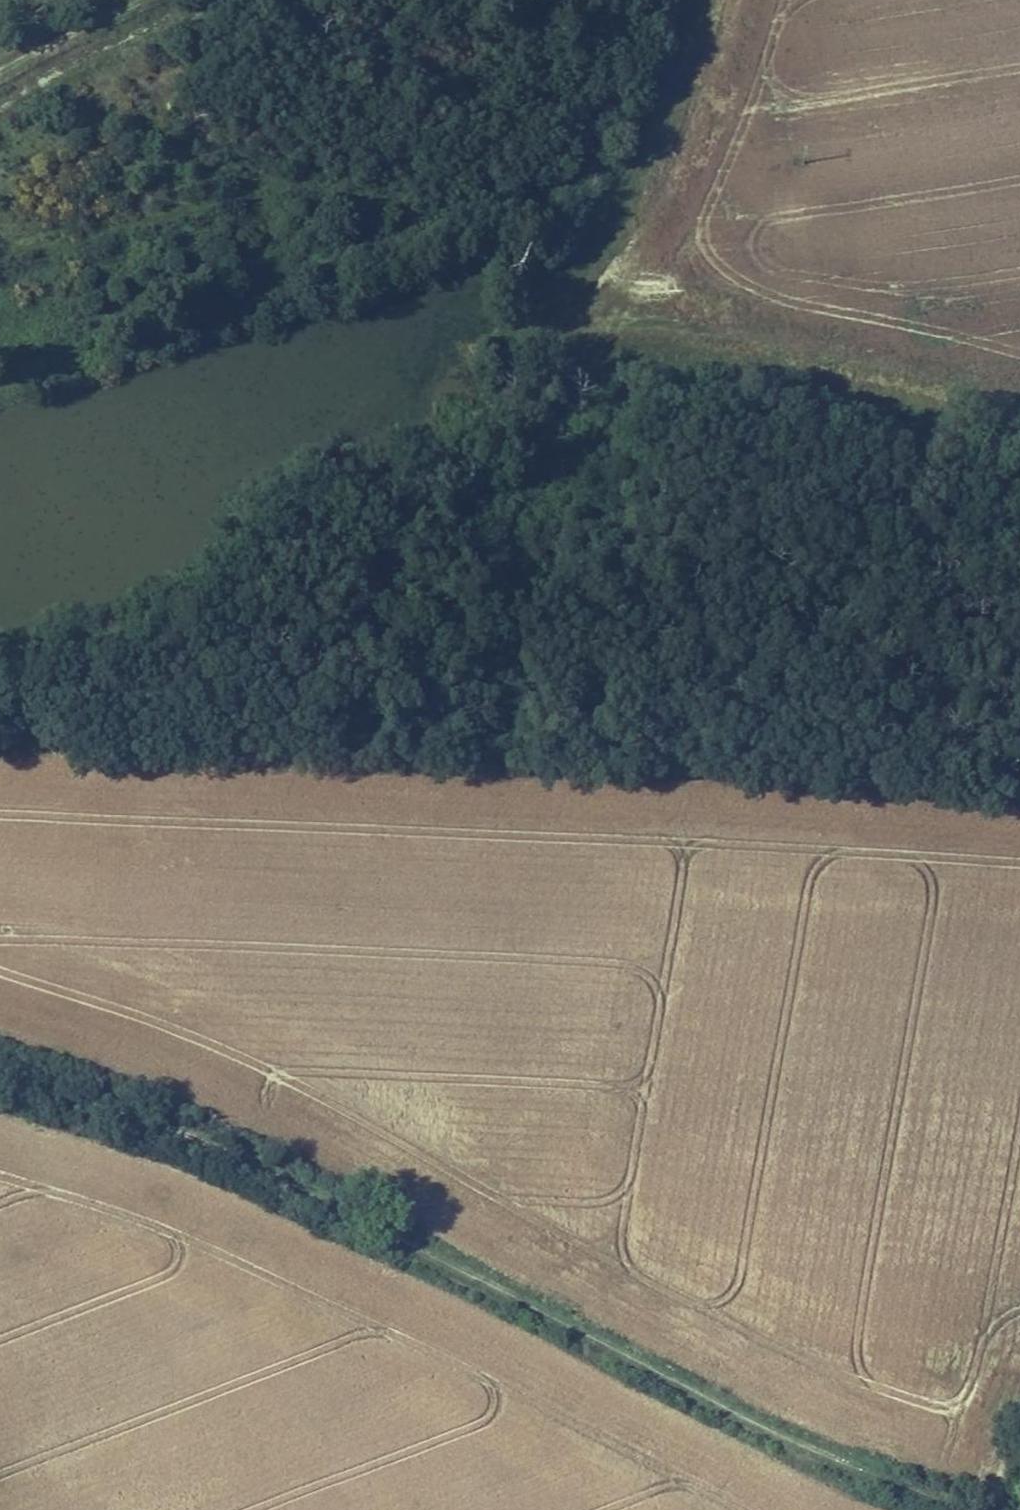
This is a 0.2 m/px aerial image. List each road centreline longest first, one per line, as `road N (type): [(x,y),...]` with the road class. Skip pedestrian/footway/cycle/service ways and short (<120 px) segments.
road 1 (track): [(1018,1509),(784,1427),(293,1172),(167,1116),(0,1061)]
road 2 (track): [(0,67),(132,0)]

